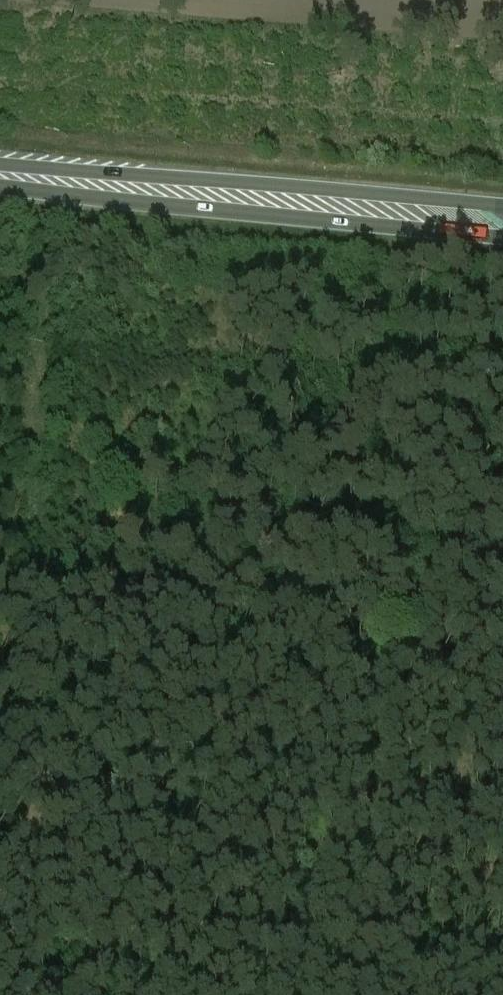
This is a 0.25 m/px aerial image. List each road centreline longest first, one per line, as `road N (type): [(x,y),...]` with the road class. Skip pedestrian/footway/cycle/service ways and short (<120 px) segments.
road 1 (trunk): [(0,185),(502,236)]
road 2 (trunk): [(502,206),(0,164)]
road 3 (track): [(0,596),(379,629),(502,628)]
road 4 (track): [(46,599),(46,994)]

